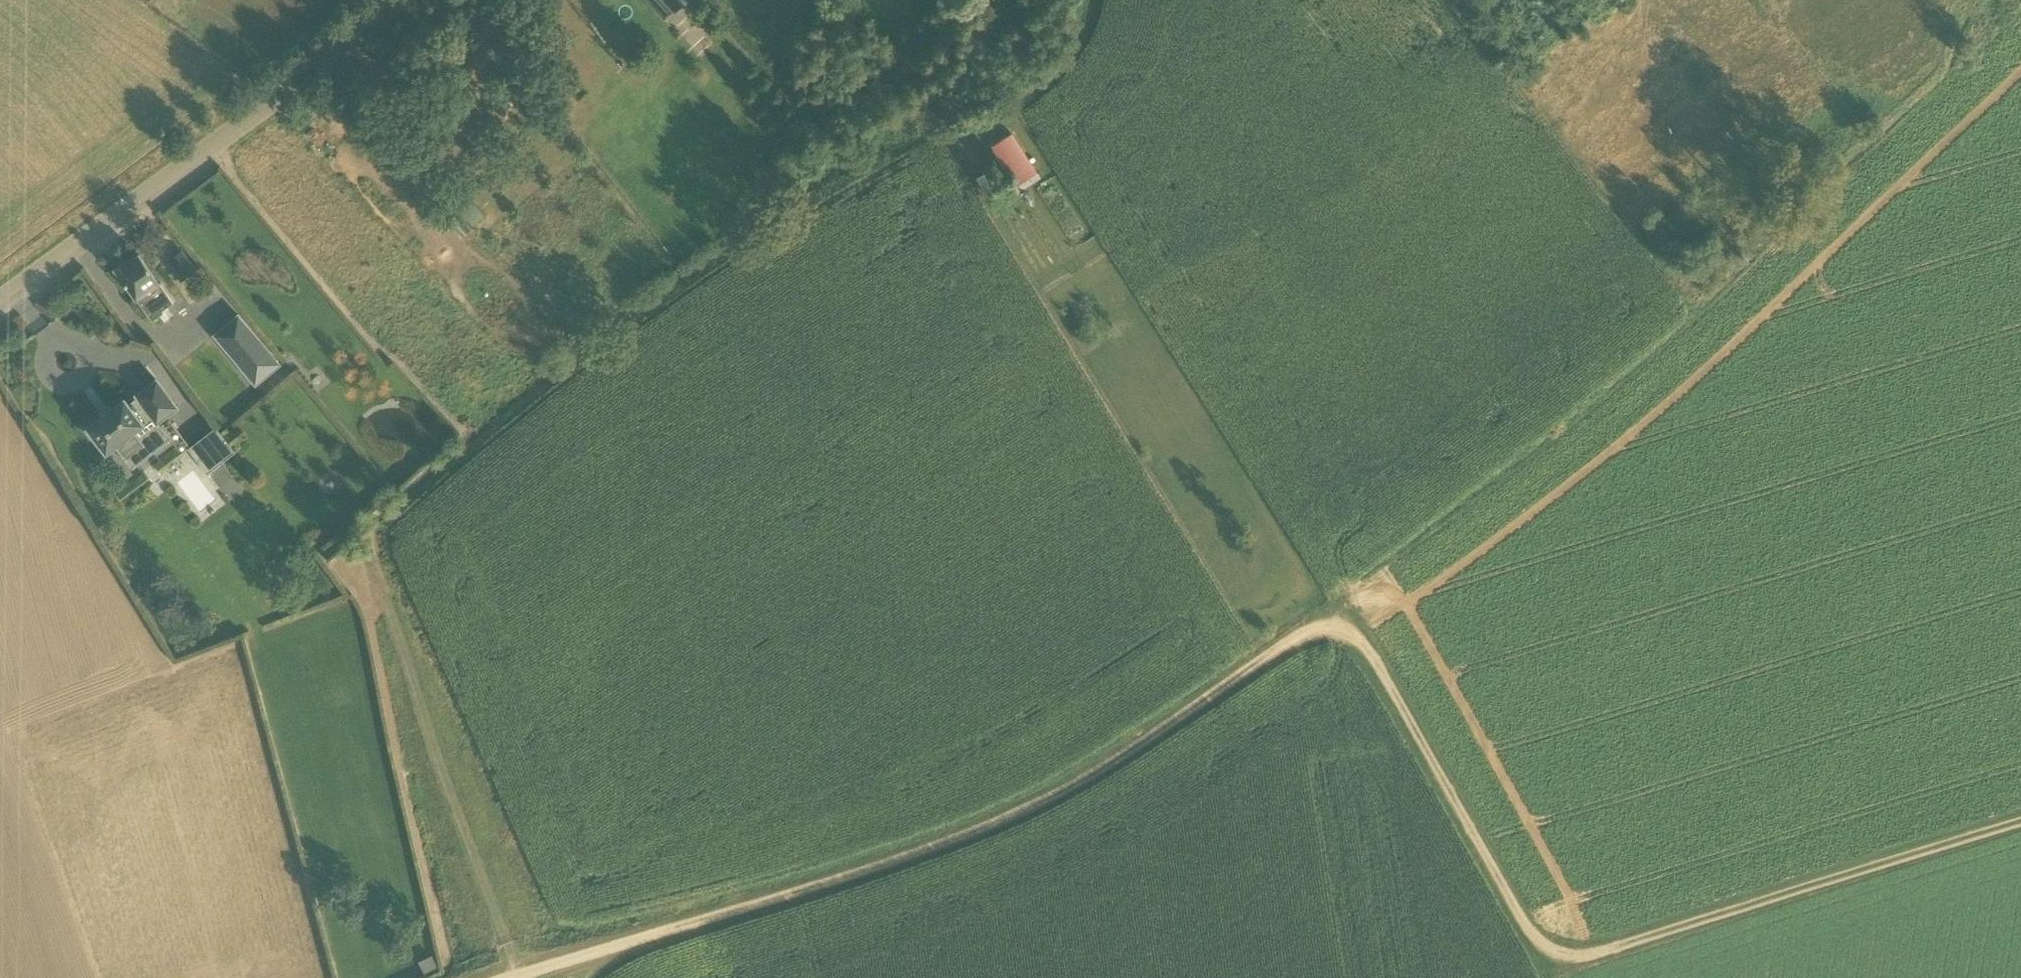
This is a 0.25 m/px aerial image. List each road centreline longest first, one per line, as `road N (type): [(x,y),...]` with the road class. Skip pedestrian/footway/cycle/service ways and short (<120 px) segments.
road 1 (track): [(2020,824),(1647,939),(1554,950),(1535,939),(1348,628),(1320,626),(1284,641),(1084,778),(939,846),(517,972)]
road 2 (residential): [(0,303),(414,0)]
road 3 (track): [(517,972),(364,546)]

